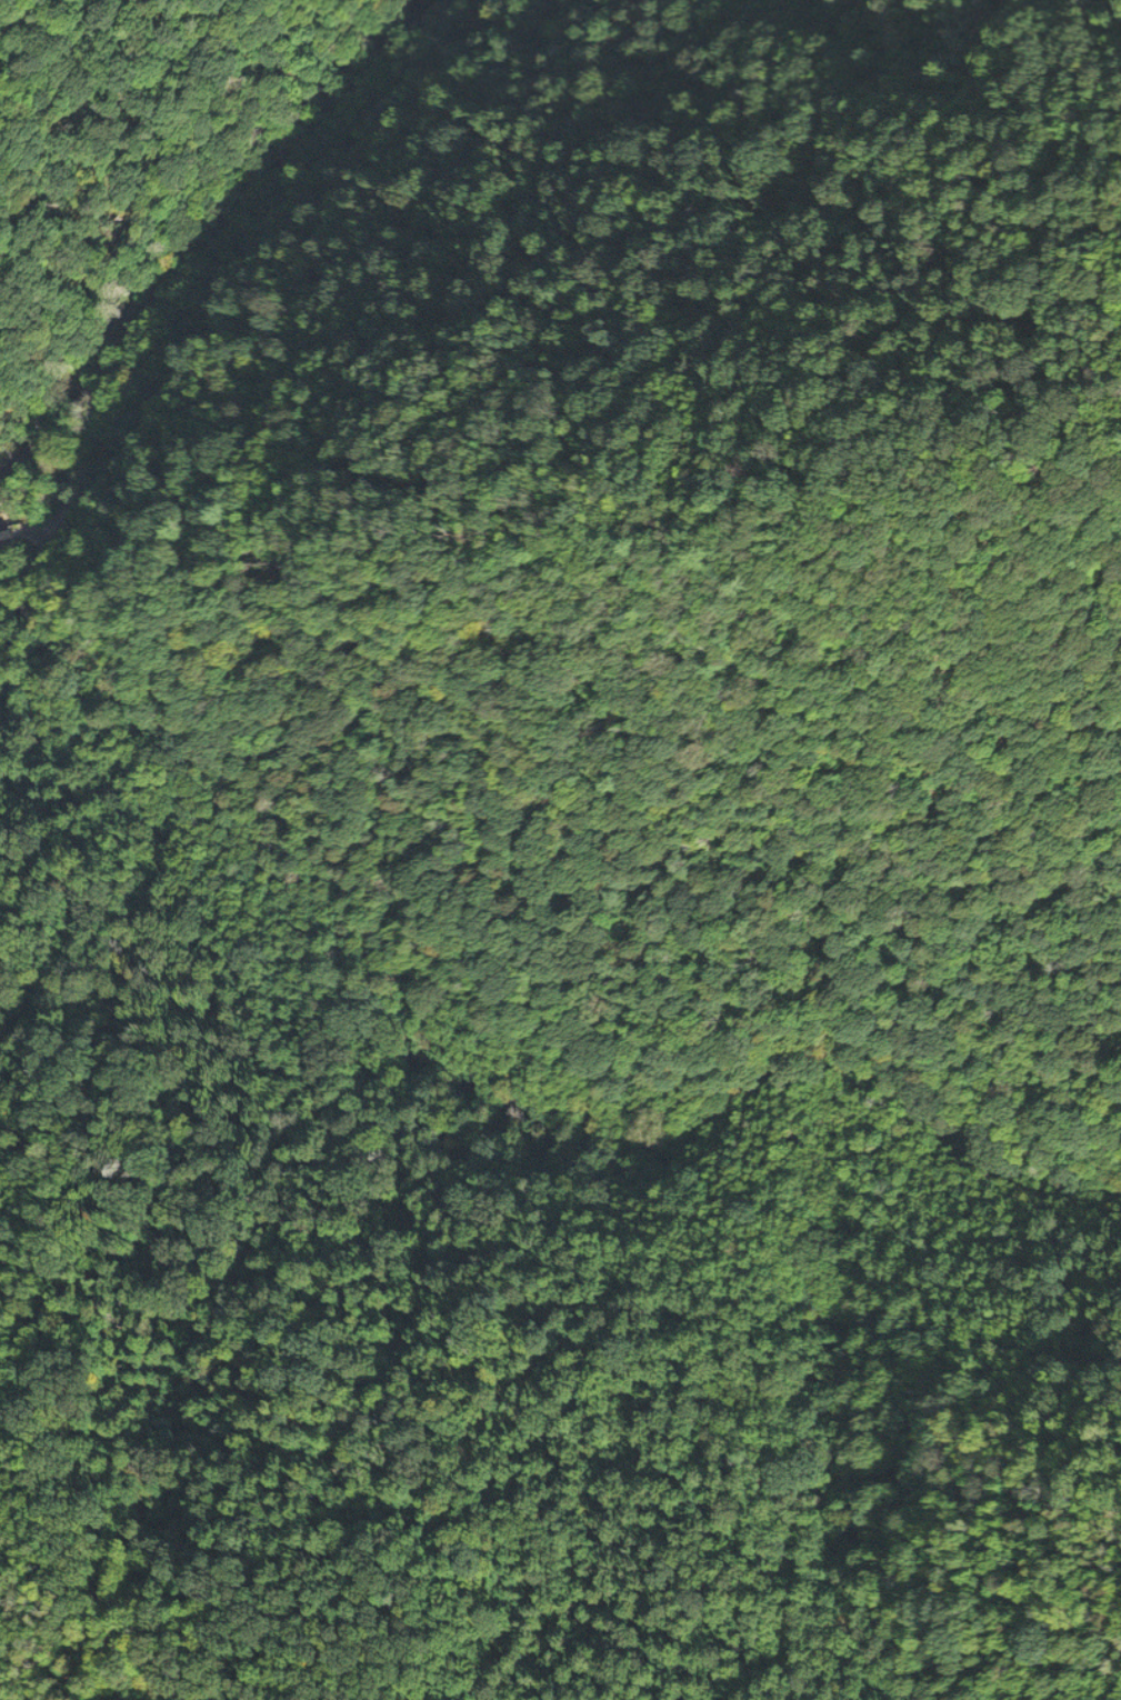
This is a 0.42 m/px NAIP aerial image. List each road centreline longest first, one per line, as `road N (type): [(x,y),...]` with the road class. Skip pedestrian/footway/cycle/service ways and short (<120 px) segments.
road 1 (track): [(30,533),(64,513),(80,463),(197,332),(218,282),(261,226),(356,151),(418,69),(508,0)]

